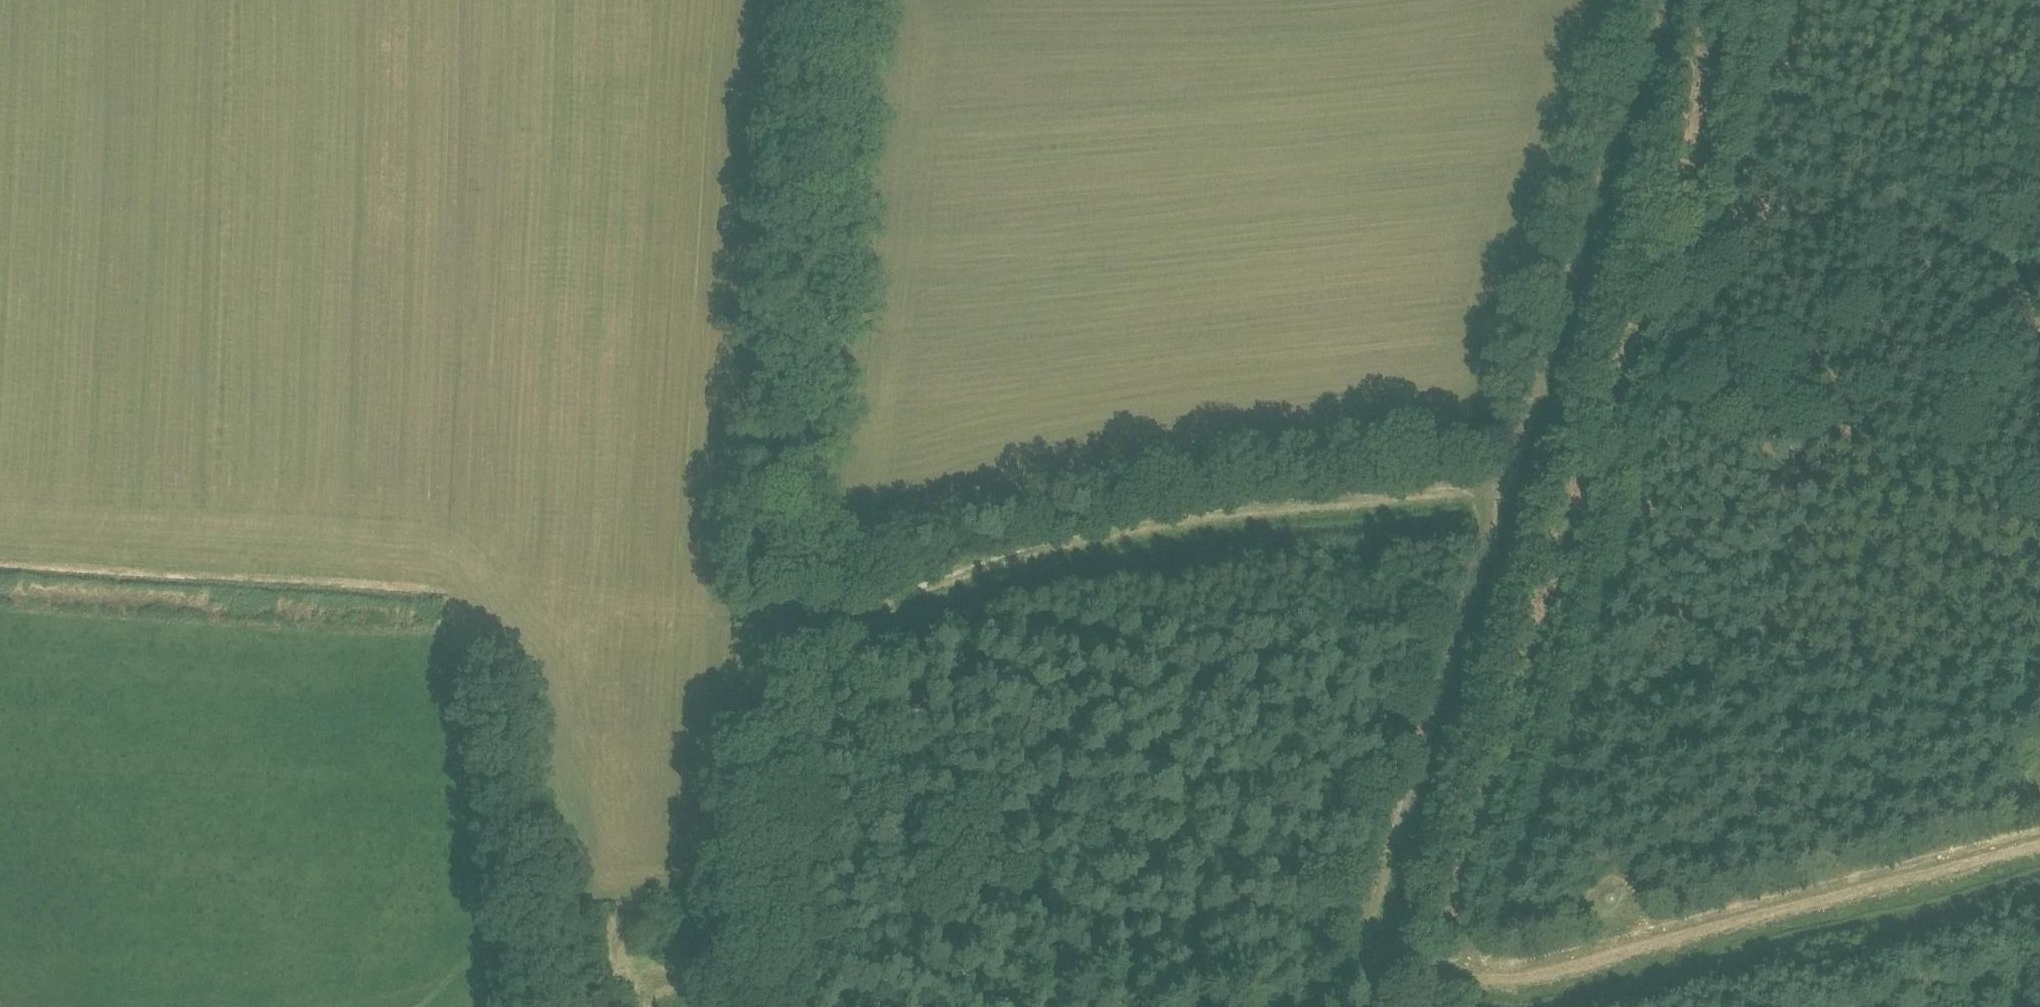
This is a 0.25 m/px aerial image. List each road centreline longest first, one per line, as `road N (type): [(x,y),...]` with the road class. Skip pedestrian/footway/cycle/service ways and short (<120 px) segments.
road 1 (unclassified): [(748,1006),(852,0)]

